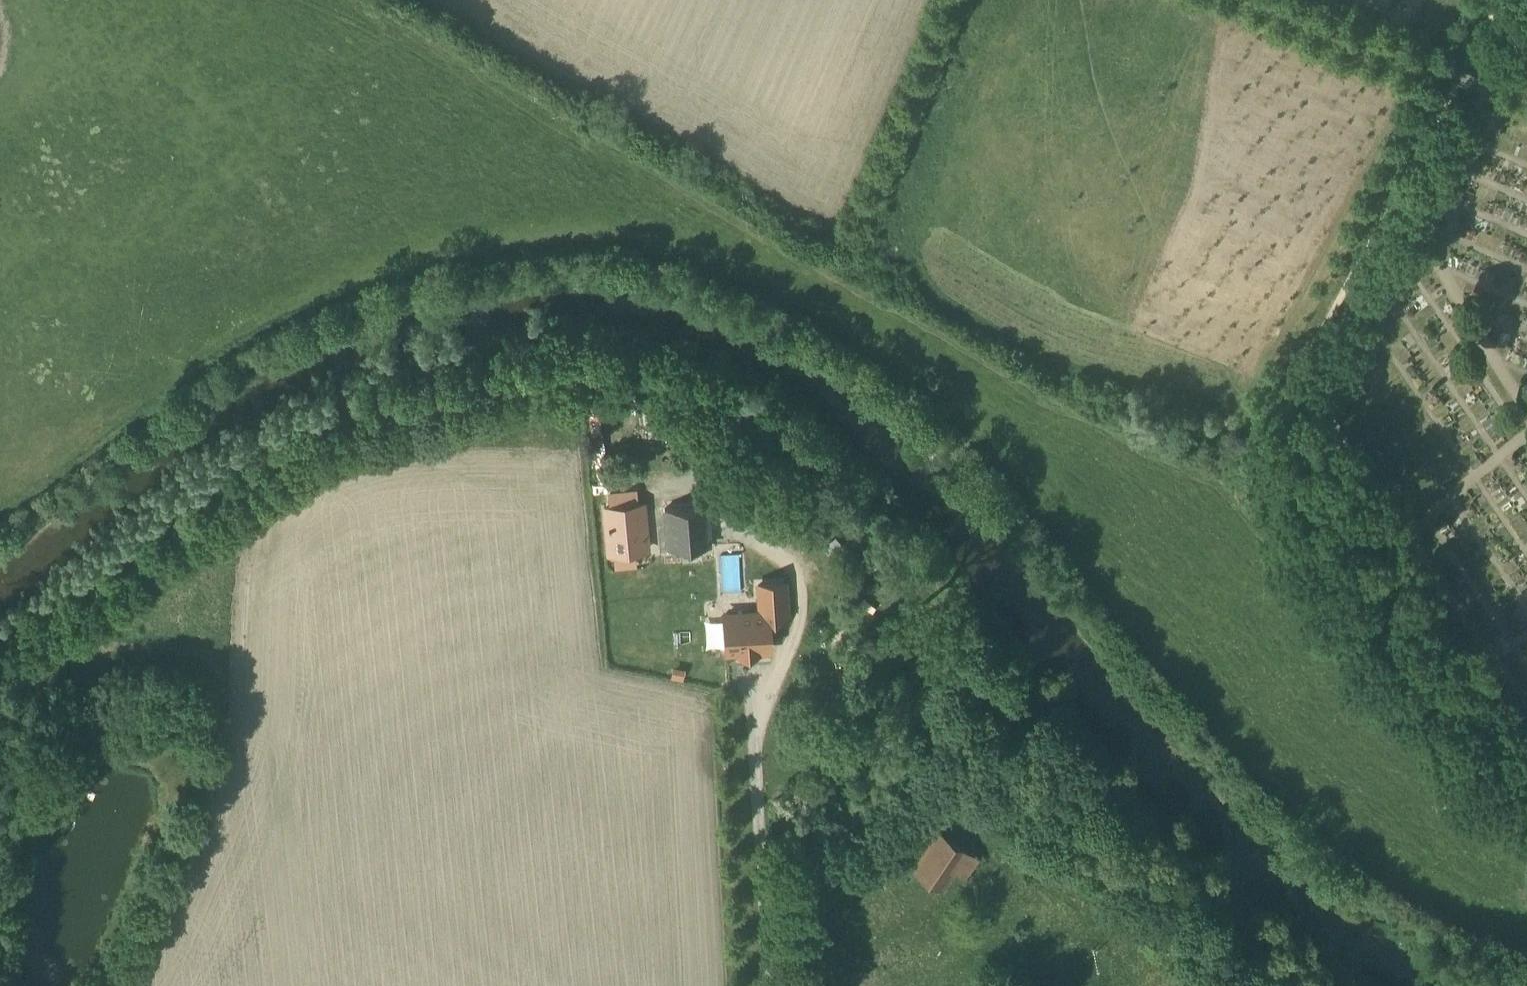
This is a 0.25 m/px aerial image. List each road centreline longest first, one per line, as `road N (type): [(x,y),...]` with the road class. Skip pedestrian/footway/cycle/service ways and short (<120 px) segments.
road 1 (residential): [(765,985),(750,680)]

